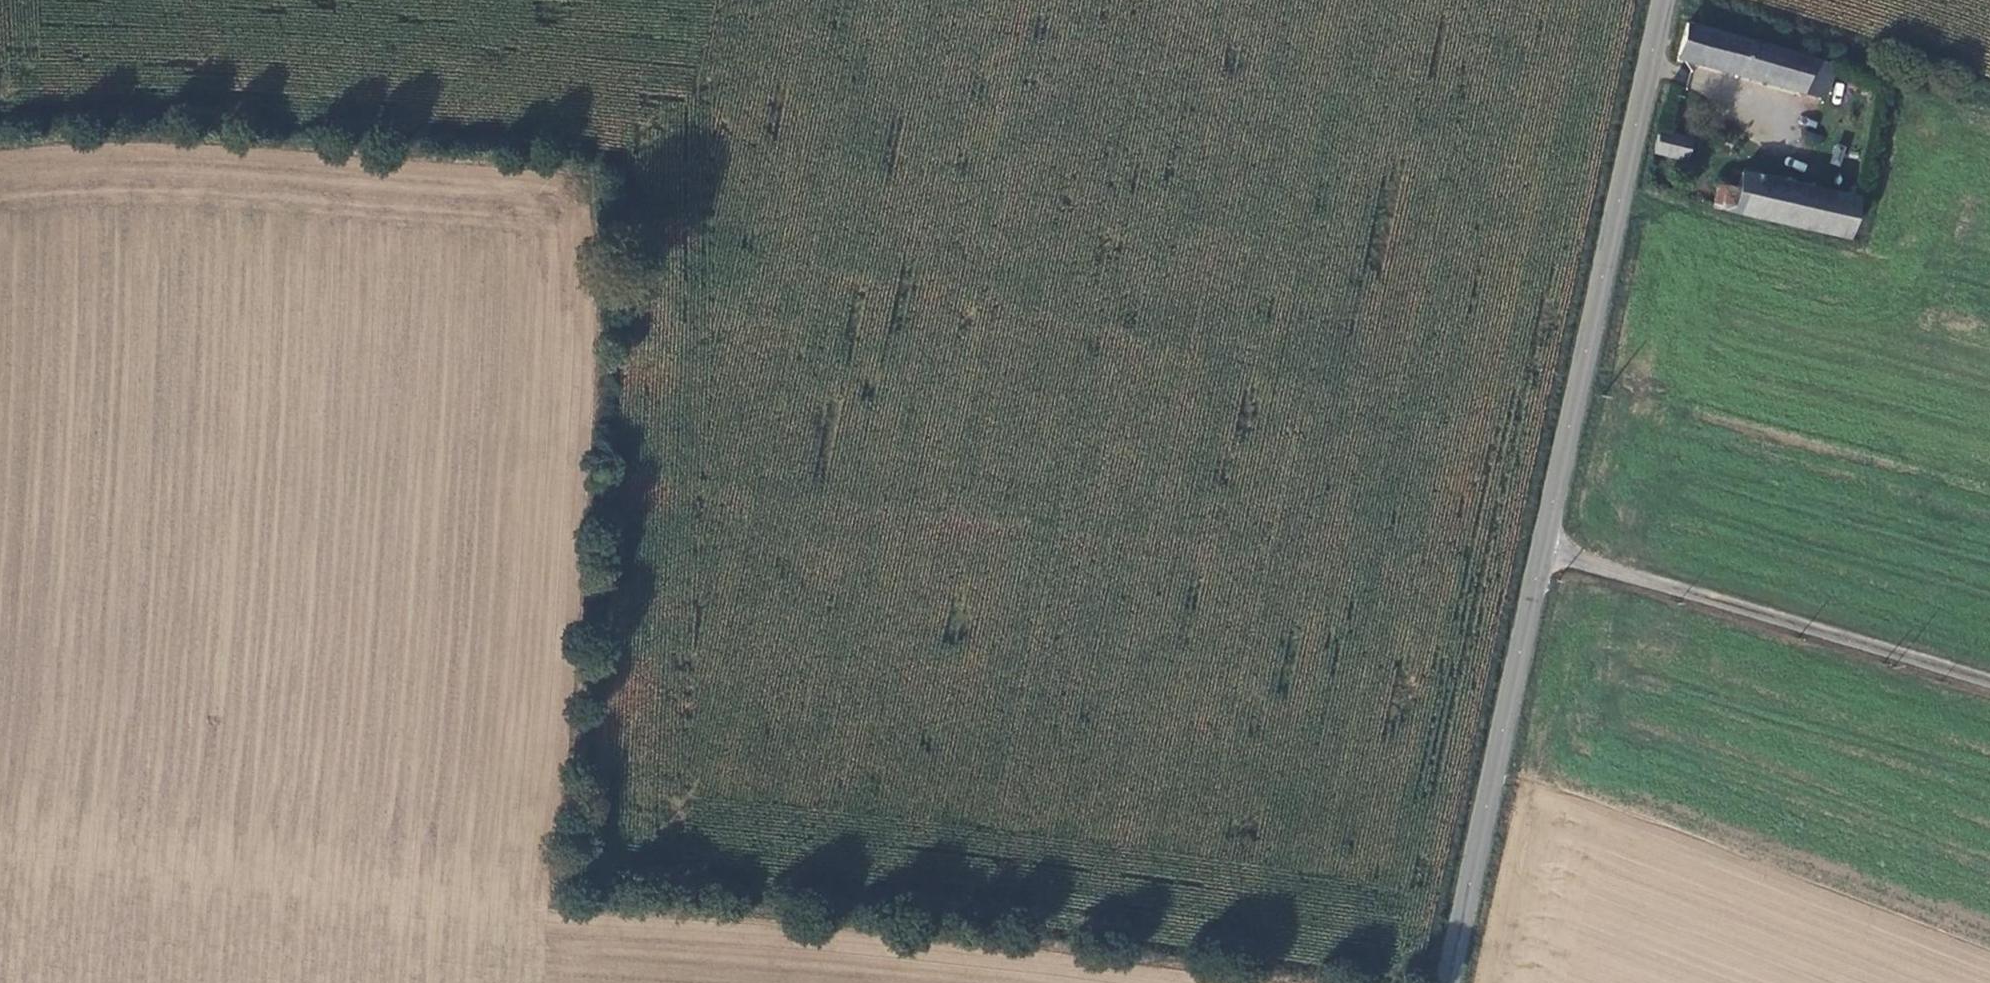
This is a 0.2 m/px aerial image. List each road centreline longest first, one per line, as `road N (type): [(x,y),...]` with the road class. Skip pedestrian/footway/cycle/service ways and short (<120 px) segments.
road 1 (tertiary): [(1548,550),(1667,0)]
road 2 (unclassified): [(1548,550),(1989,681)]
road 3 (tertiary): [(1449,982),(1548,550)]

